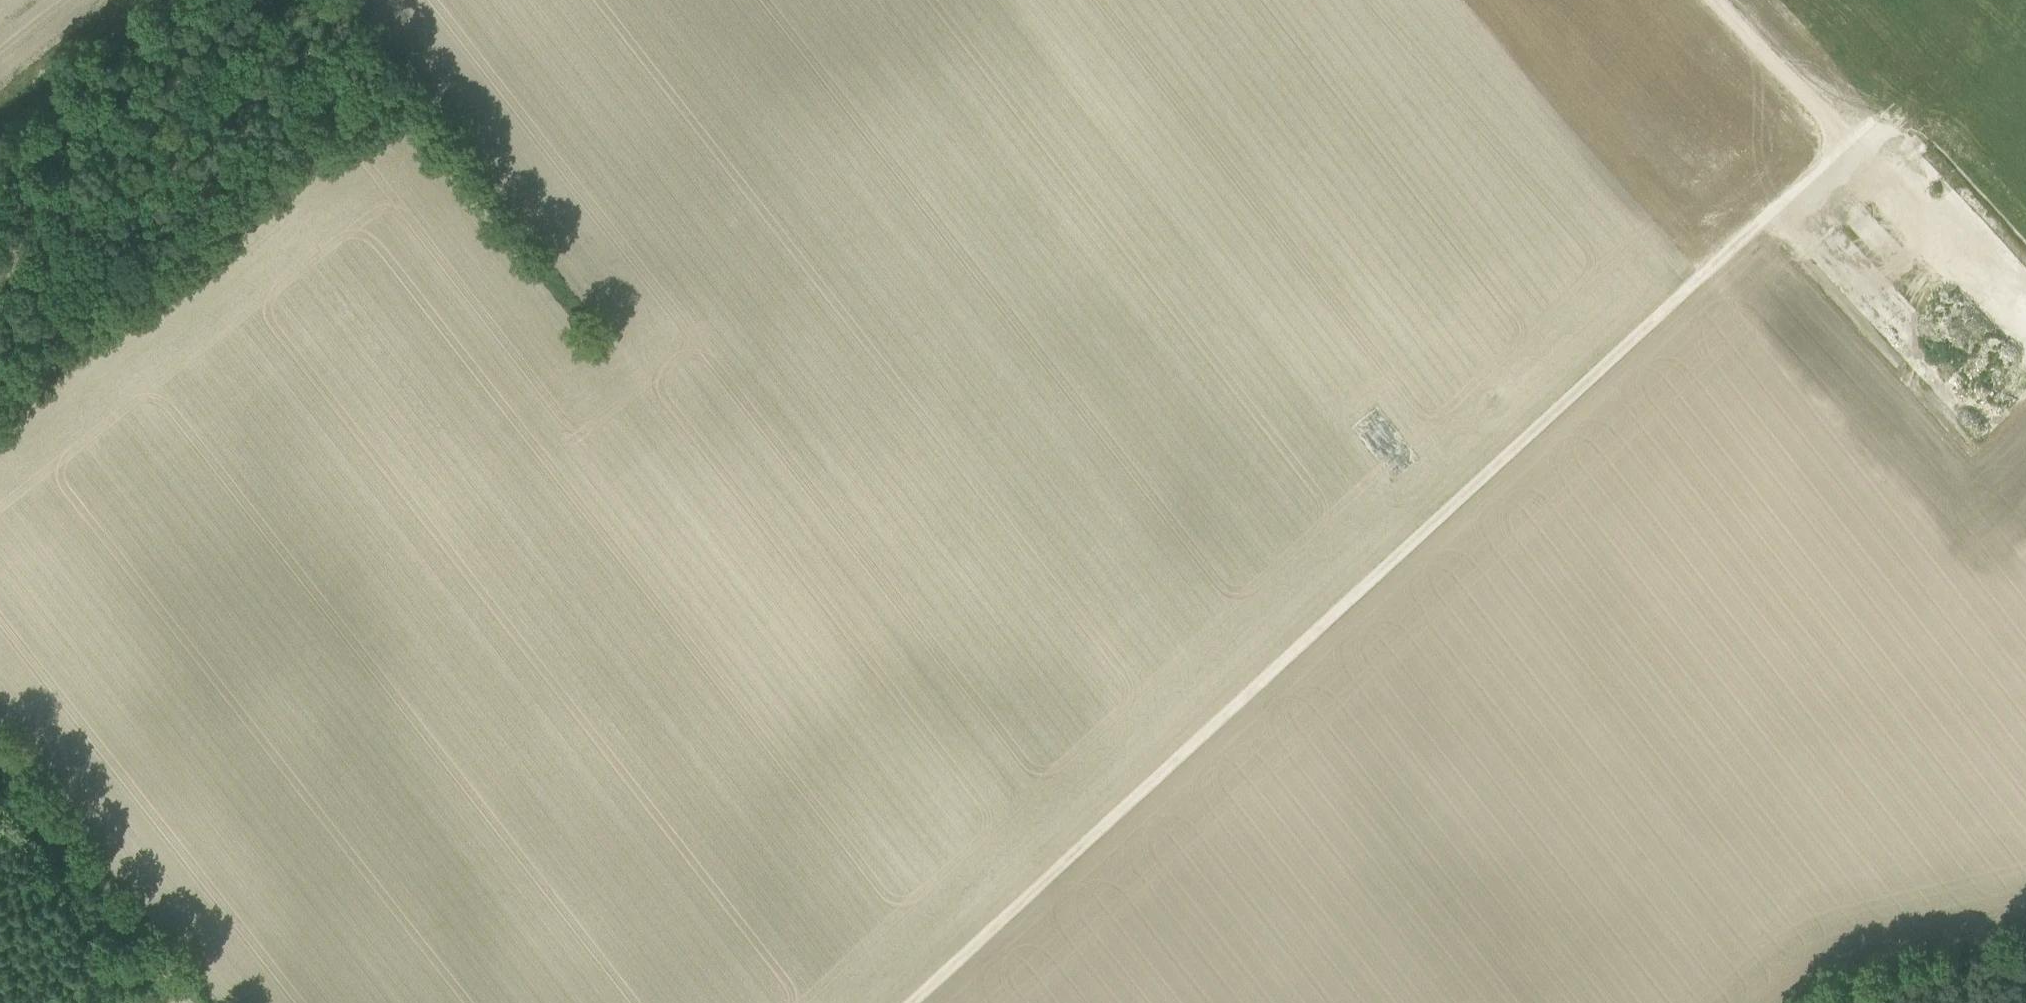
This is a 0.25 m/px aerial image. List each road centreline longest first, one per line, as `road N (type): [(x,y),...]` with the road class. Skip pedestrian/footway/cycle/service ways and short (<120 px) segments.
road 1 (track): [(1933,71),(919,1002)]
road 2 (track): [(0,772),(180,1002)]

